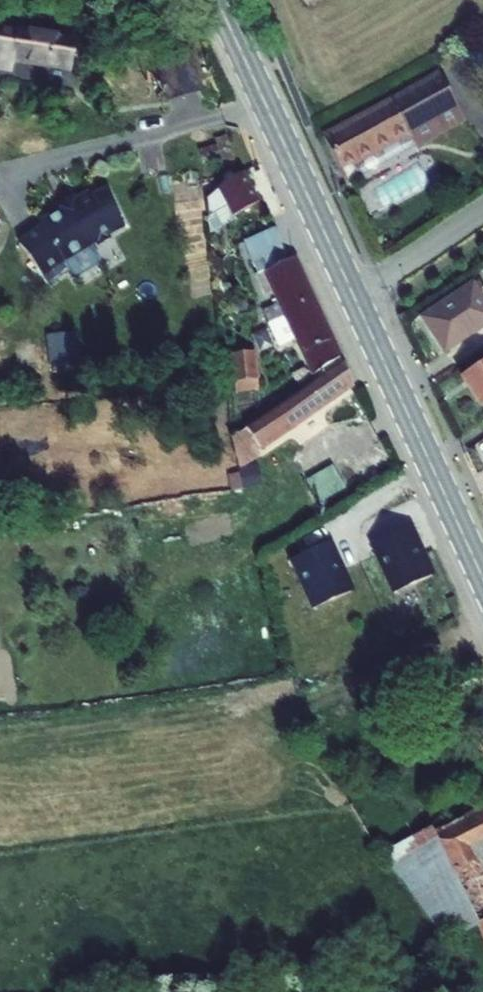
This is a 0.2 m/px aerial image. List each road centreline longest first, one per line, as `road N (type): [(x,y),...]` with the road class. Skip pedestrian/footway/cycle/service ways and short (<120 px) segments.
road 1 (secondary): [(217,0),(355,296)]
road 2 (secondary): [(355,296),(482,576)]
road 3 (residential): [(355,296),(482,210)]

